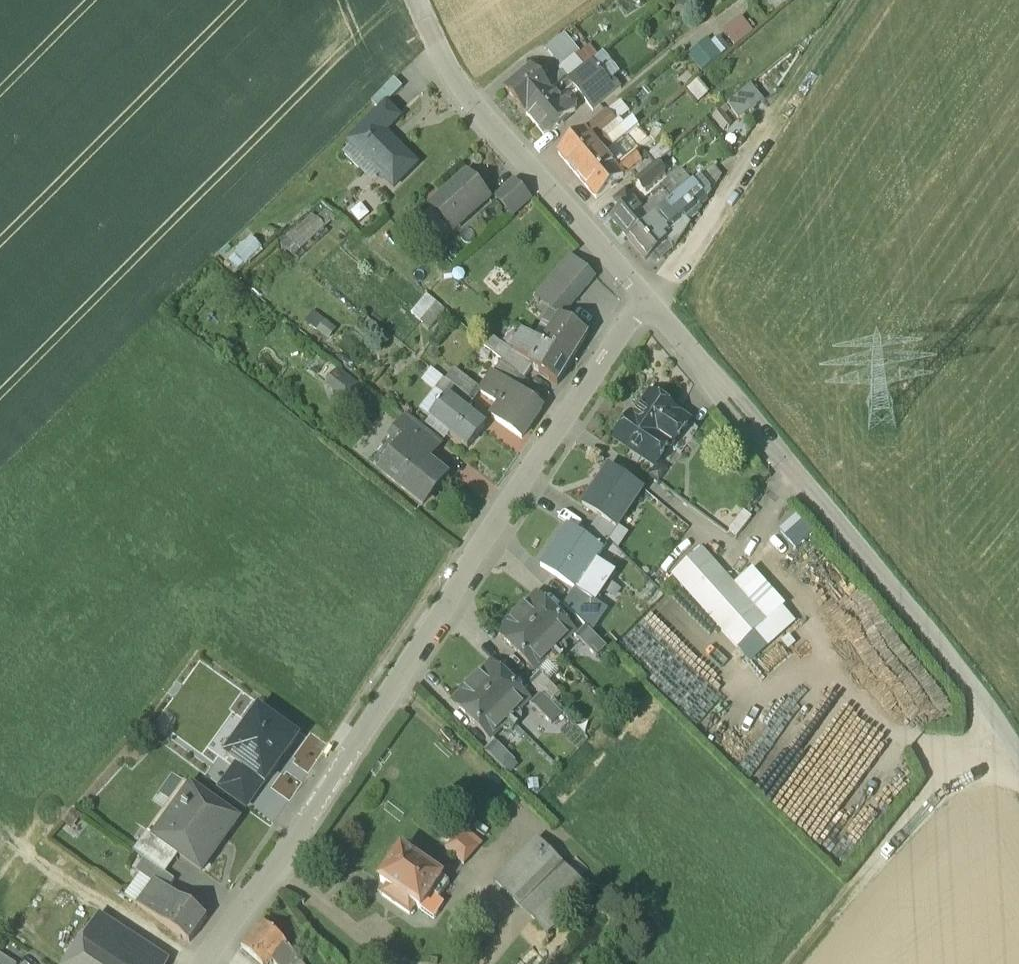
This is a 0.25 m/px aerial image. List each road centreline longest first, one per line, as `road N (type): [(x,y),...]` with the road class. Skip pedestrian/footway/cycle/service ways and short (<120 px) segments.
road 1 (unclassified): [(645,299),(211,963)]
road 2 (residential): [(882,571),(645,299)]
road 3 (residential): [(645,299),(476,108),(433,37)]
road 4 (track): [(994,711),(795,963)]
road 5 (unclassified): [(1018,752),(882,571)]

